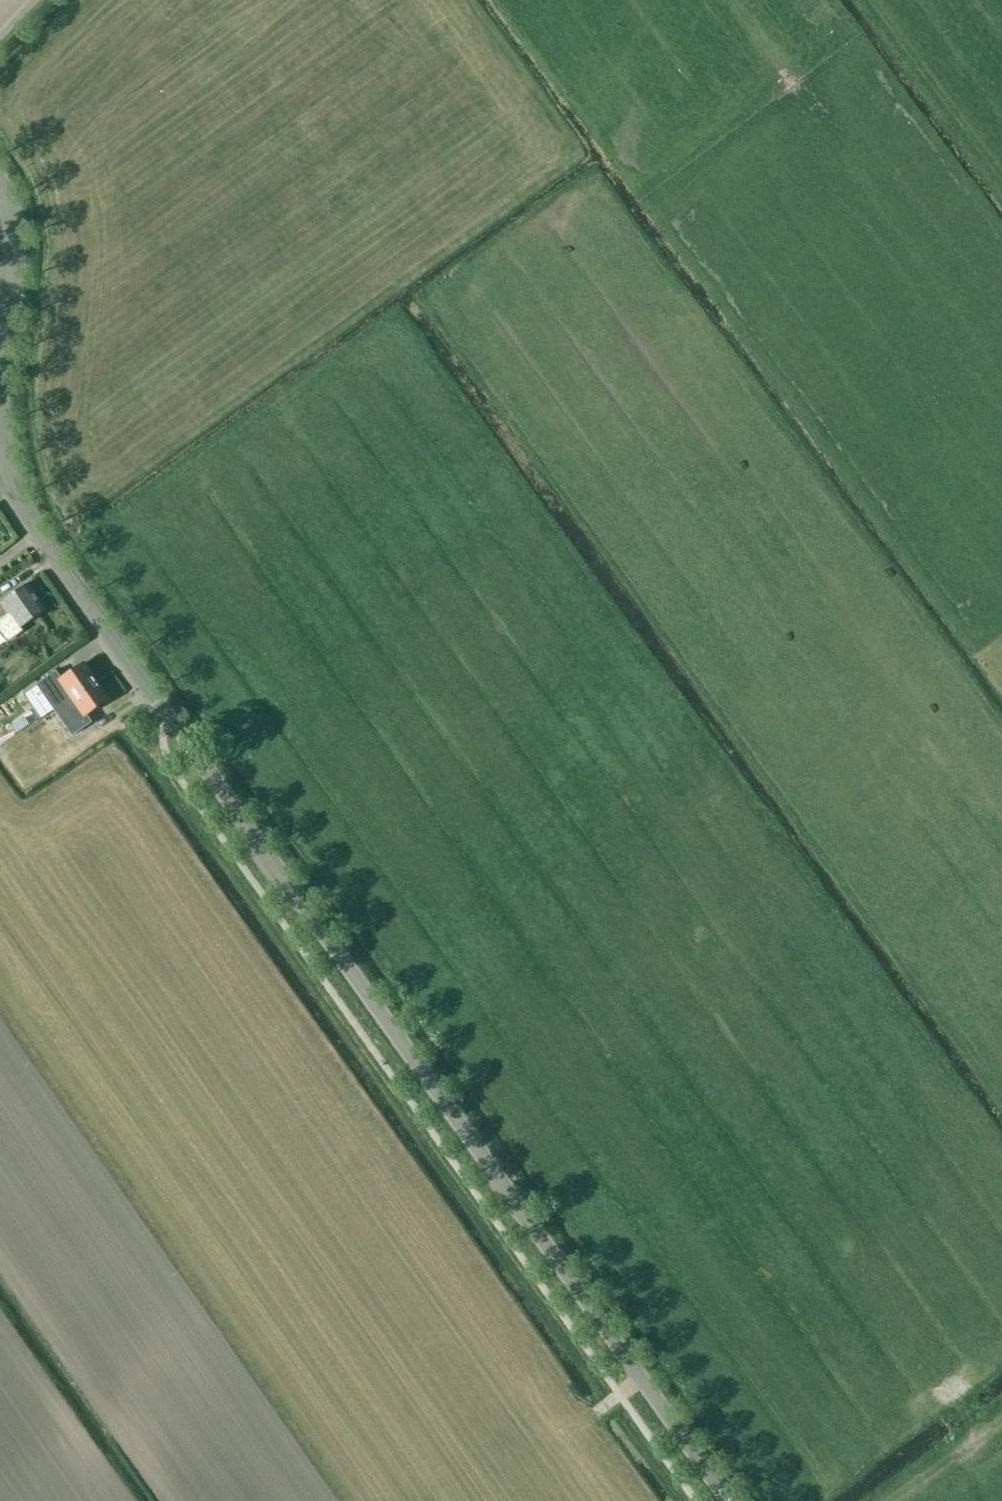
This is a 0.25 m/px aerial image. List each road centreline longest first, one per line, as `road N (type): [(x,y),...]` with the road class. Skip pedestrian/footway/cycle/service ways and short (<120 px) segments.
road 1 (tertiary): [(727,1500),(90,614),(18,500),(0,414)]

